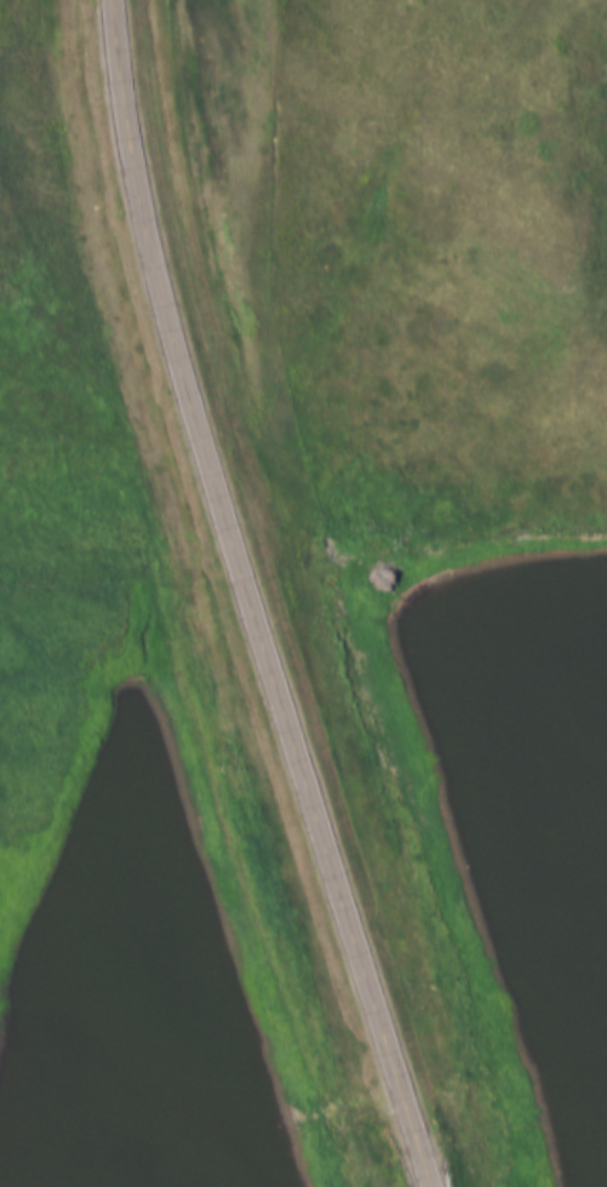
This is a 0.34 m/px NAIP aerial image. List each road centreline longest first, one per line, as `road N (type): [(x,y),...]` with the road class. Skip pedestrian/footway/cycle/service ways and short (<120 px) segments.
road 1 (primary): [(429,1186),(284,724),(178,351),(120,76),(114,0)]

